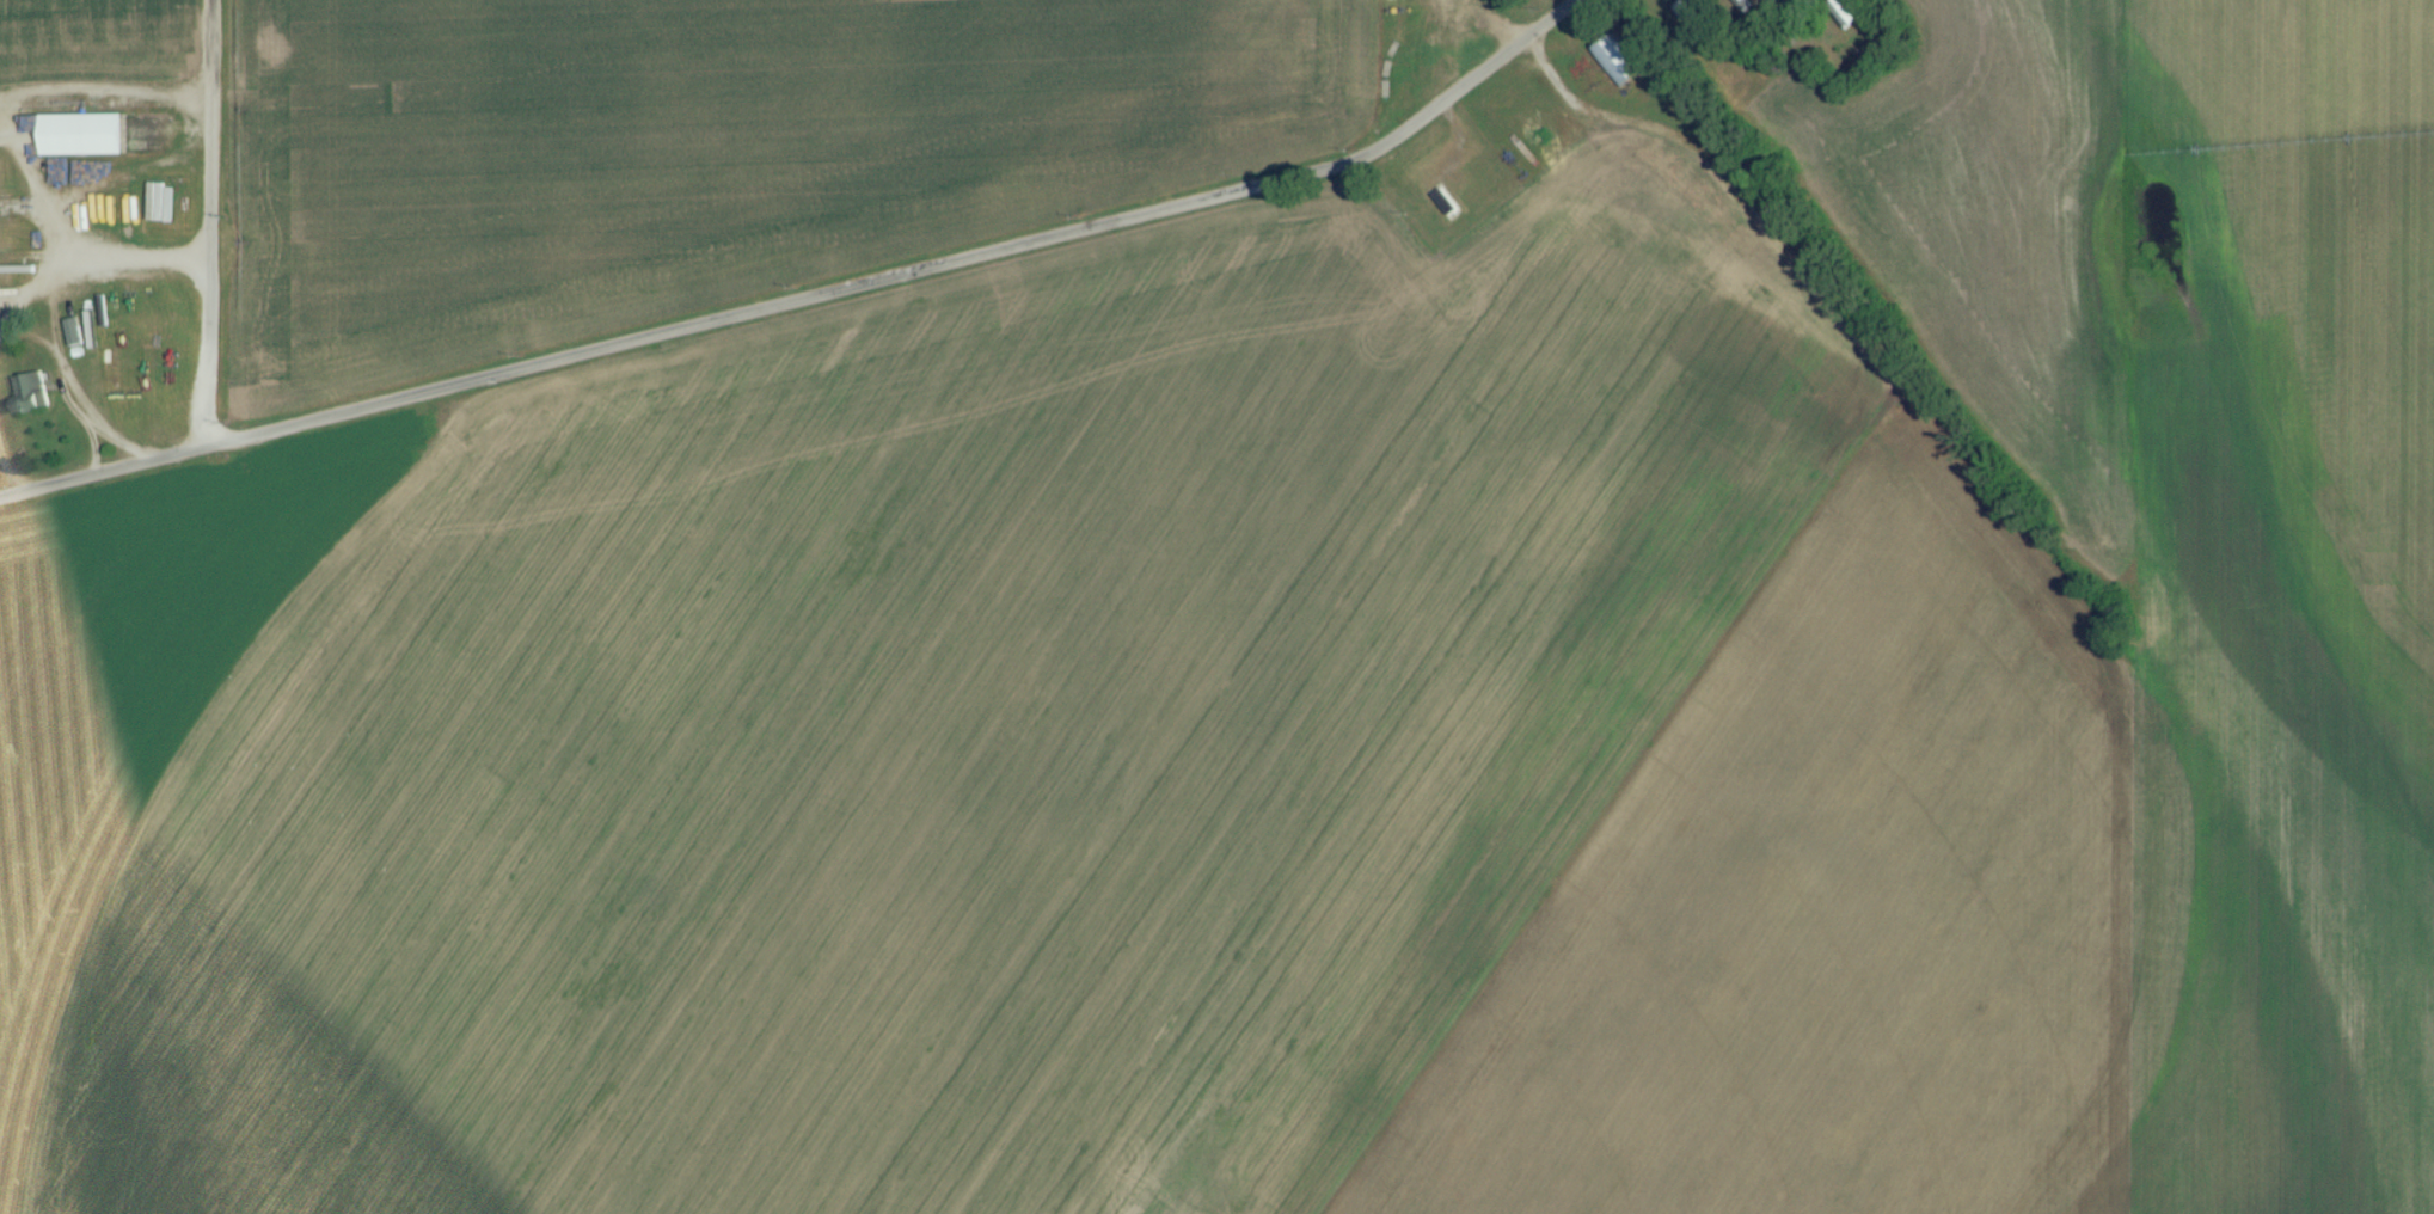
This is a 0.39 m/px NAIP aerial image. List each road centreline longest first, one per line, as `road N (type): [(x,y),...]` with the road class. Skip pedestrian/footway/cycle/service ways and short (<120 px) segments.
road 1 (residential): [(0,498),(1359,160),(1579,0)]
road 2 (residential): [(201,448),(211,0)]

